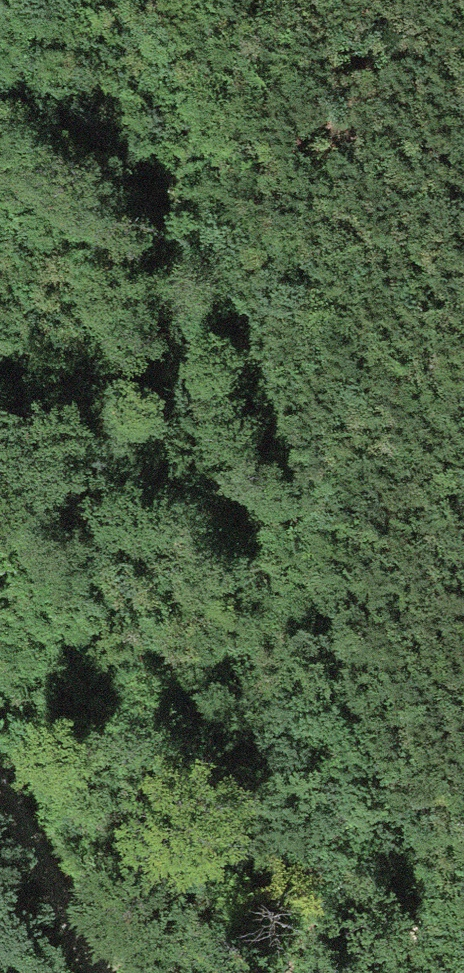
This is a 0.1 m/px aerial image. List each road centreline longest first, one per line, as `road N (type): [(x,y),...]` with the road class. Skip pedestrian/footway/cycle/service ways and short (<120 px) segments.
road 1 (track): [(118,0),(187,150),(366,720),(456,972)]
road 2 (track): [(463,350),(354,302),(257,229),(187,150),(217,0)]
road 3 (track): [(0,775),(90,972)]

